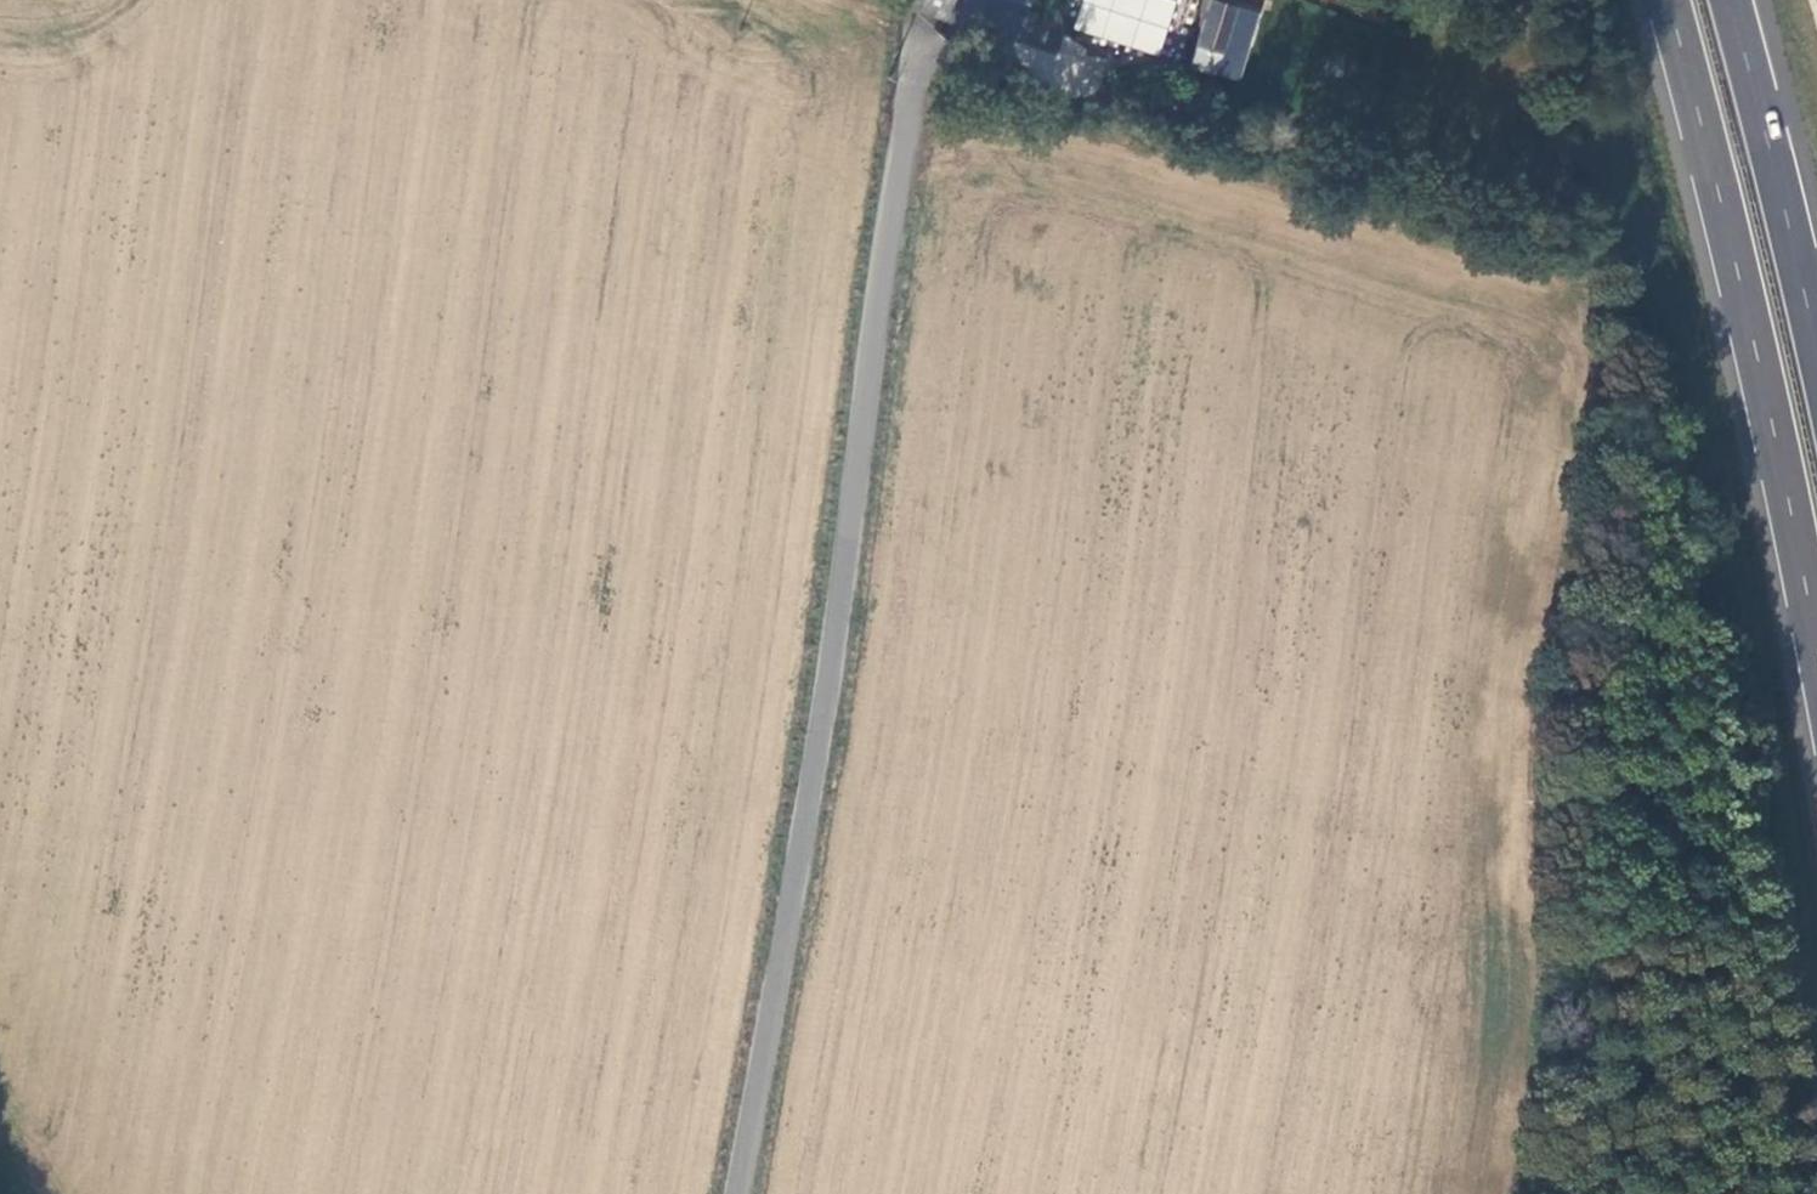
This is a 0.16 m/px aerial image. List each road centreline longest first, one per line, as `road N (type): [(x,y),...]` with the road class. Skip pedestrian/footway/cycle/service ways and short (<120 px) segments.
road 1 (unclassified): [(731,1193),(814,736),(911,81),(974,7)]
road 2 (trunk): [(1670,0),(1746,302),(1816,640)]
road 3 (trunk): [(1816,345),(1731,0)]

